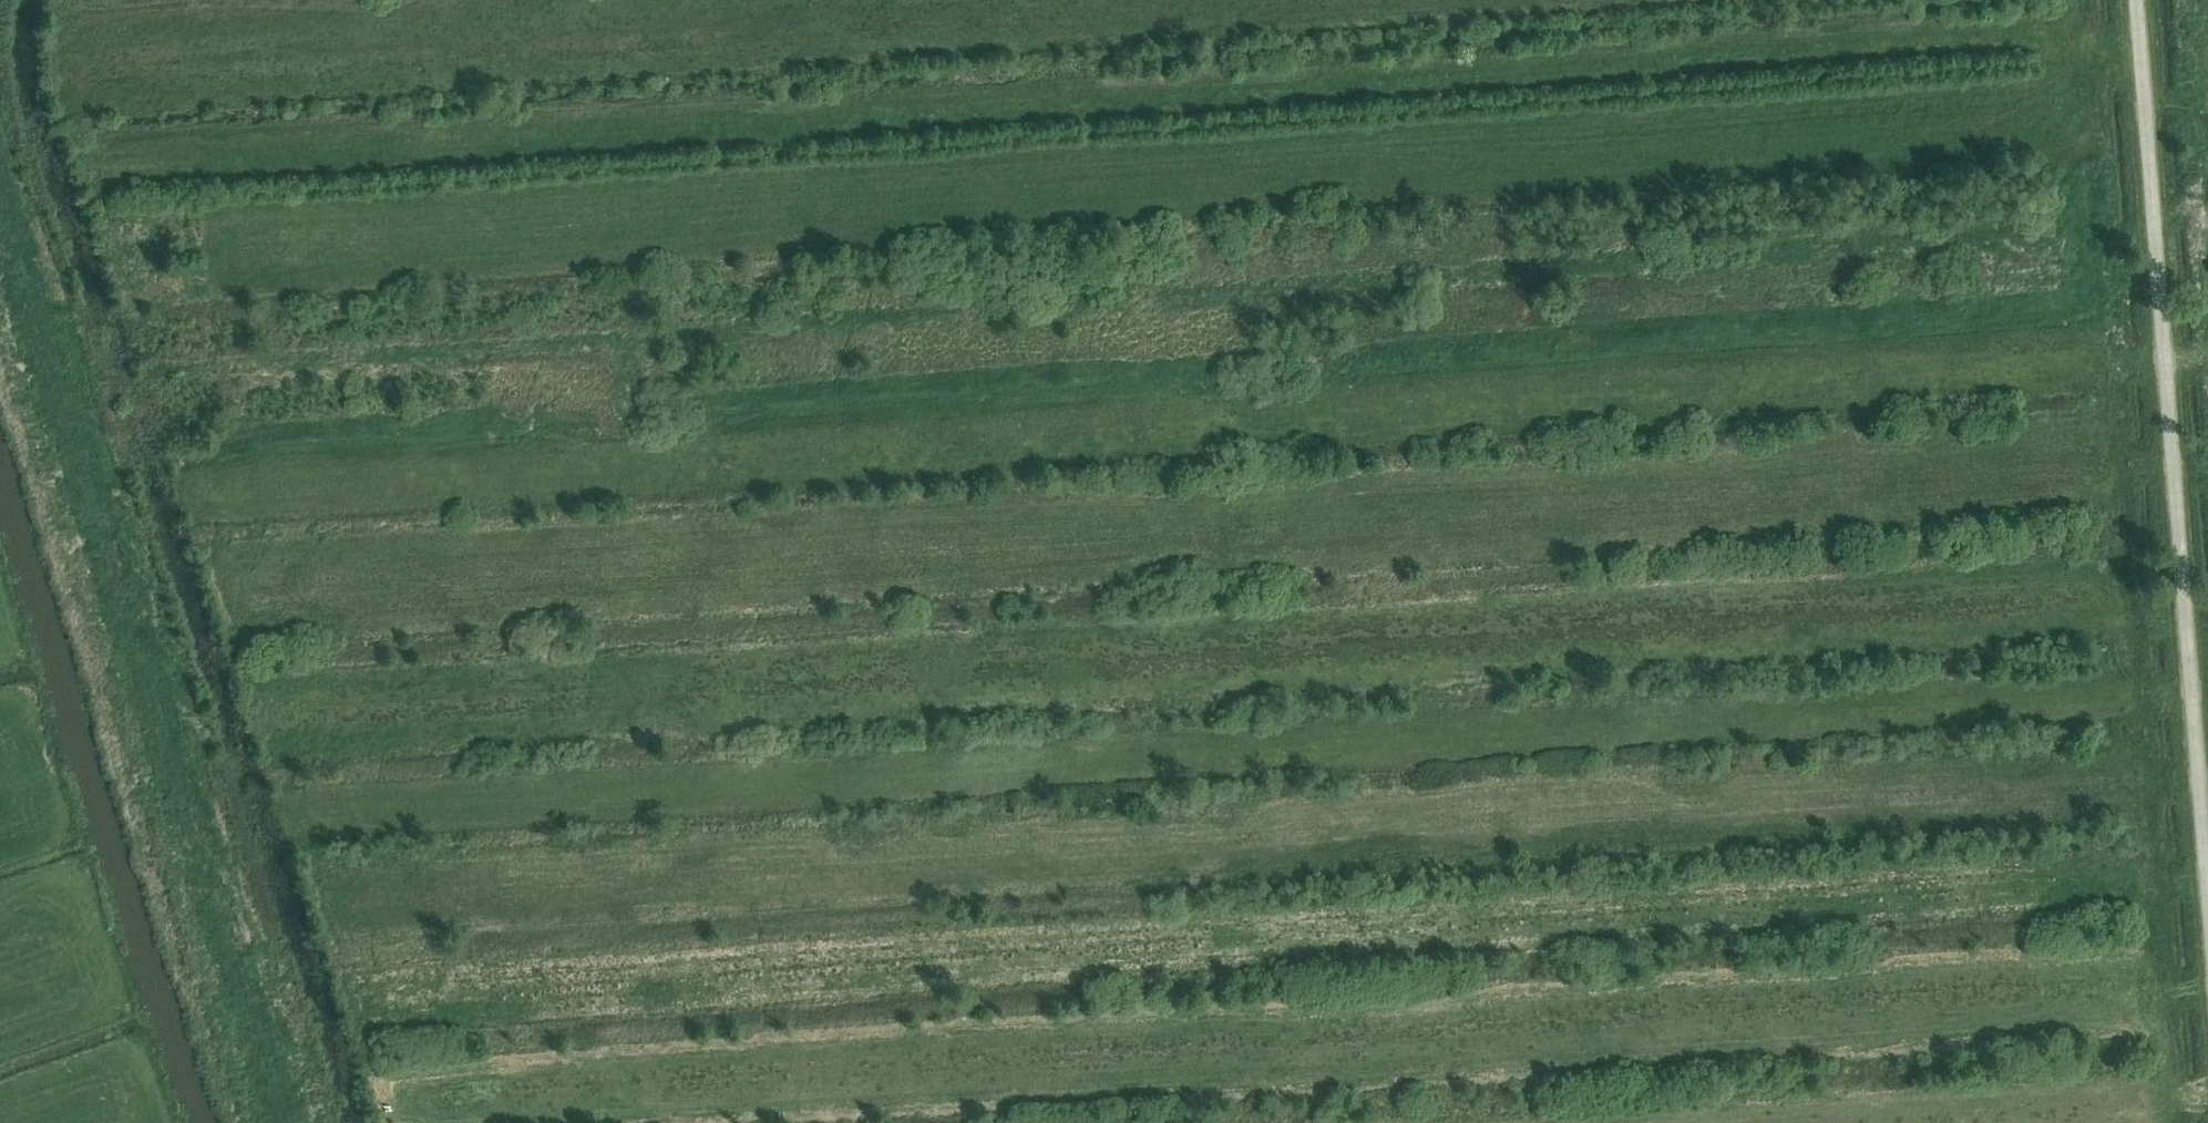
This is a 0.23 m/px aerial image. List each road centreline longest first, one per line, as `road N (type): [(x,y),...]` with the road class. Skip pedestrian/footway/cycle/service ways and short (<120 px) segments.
road 1 (unclassified): [(2207,862),(2138,0)]

